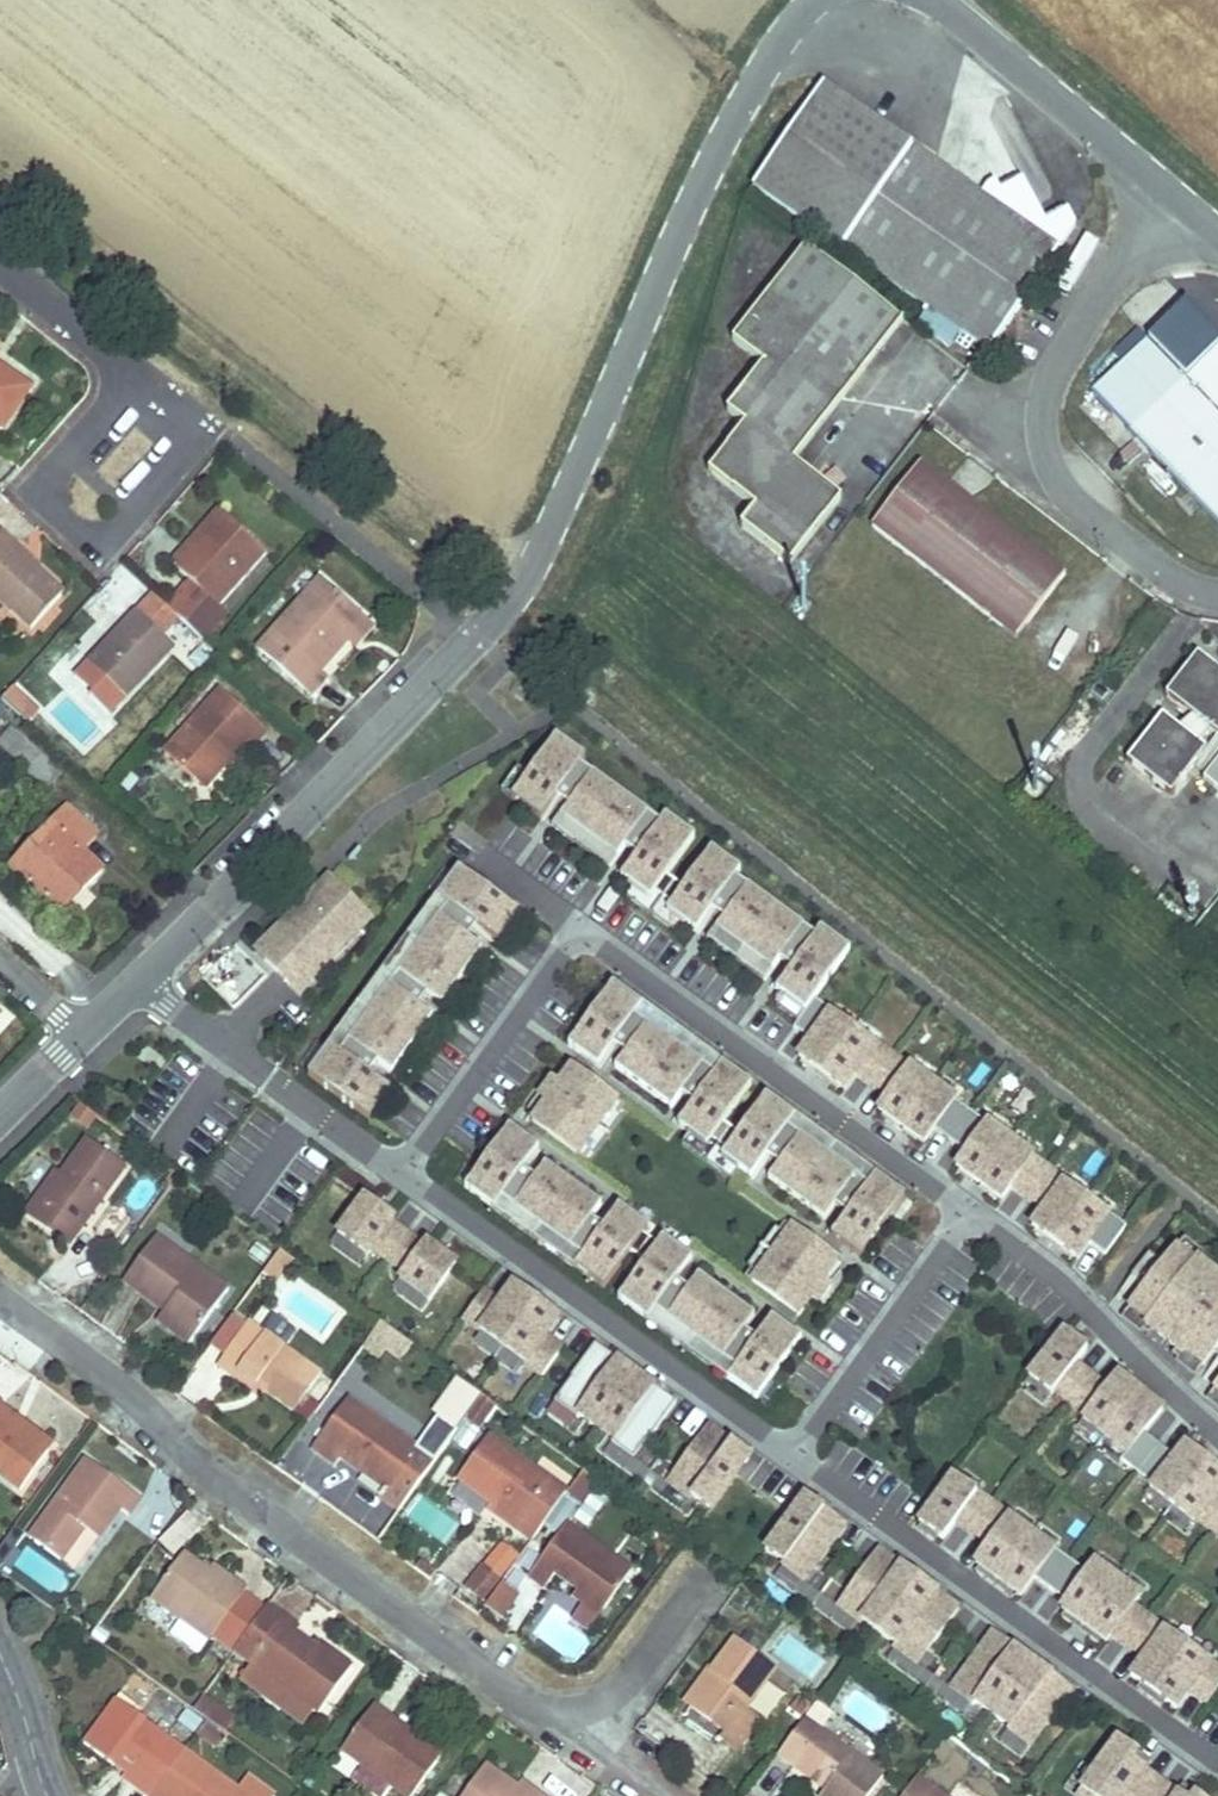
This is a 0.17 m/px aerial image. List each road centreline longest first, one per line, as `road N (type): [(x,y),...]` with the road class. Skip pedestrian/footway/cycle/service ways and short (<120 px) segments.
road 1 (residential): [(141,978),(512,600),(588,448),(693,185),(768,49),(813,0)]
road 2 (residential): [(0,1298),(127,1393),(229,1489),(518,1700),(566,1714),(615,1696),(704,1568)]
road 3 (residential): [(400,1175),(561,950),(587,941),(611,949),(967,1212)]
road 4 (residential): [(1217,1765),(791,1458)]
road 5 (unclassified): [(1183,203),(1117,281),(1049,391),(1046,448),(1071,496),(1173,577),(1217,591)]
road 6 (residential): [(791,1458),(400,1175)]
road 7 (residential): [(188,430),(180,453),(119,529),(94,535),(66,521),(51,496),(54,474),(116,400),(128,365)]
road 8 (residential): [(967,1212),(1088,1307),(1217,1434)]
road 9 (unclassified): [(1183,203),(947,0)]
road 10 (residential): [(791,1458),(967,1212)]
road 11 (residential): [(400,1175),(267,1078)]
road 12 (residential): [(0,262),(128,365)]
road 13 (residential): [(141,978),(267,1078)]
road 14 (residential): [(0,1650),(49,1795)]

